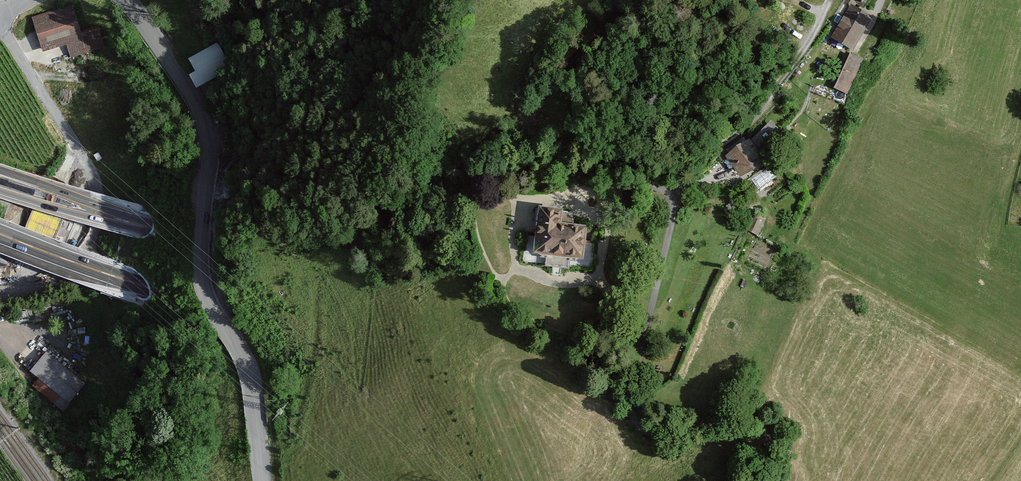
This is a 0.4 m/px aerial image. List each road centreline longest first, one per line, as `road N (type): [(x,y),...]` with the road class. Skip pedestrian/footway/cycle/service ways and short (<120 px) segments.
road 1 (motorway): [(1020,460),(668,351),(312,269),(0,182)]
road 2 (motorway): [(0,234),(147,289),(760,480)]
road 3 (tertiary): [(262,480),(250,376),(210,309),(202,271),(206,138),(193,100),(125,0)]
road 4 (track): [(761,480),(760,424),(744,412),(660,431),(634,417),(677,194)]
road 5 (unclassified): [(0,292),(39,285),(68,264),(95,212),(77,145),(0,26)]
road 6 (track): [(677,194),(768,100),(828,0)]

